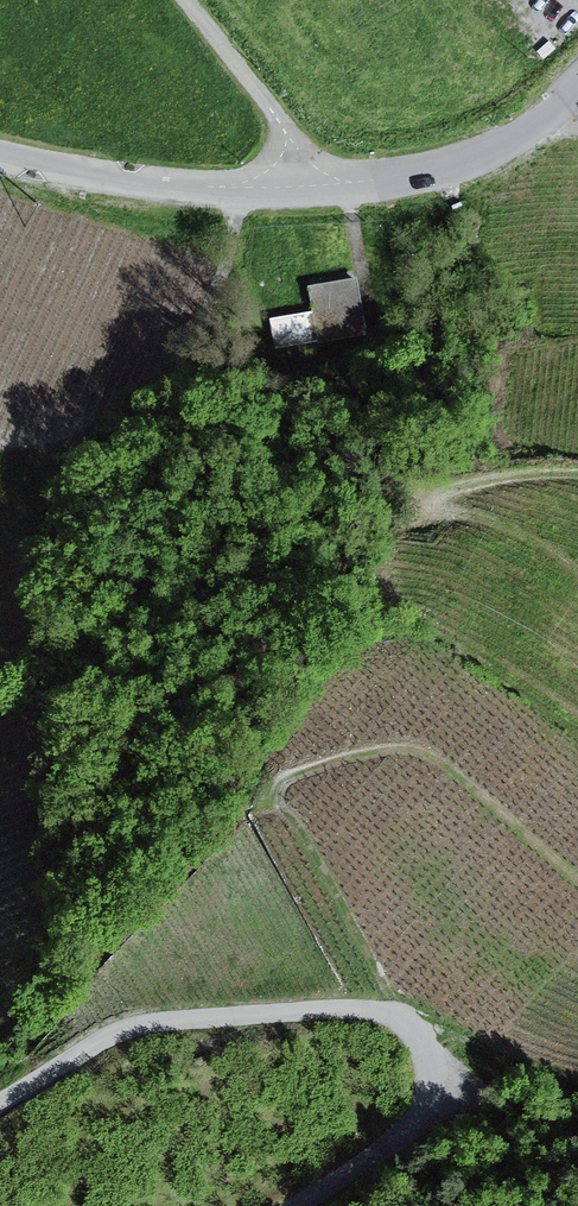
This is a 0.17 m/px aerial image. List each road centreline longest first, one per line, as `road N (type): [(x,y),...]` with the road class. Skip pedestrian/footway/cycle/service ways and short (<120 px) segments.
road 1 (track): [(0,1097),(129,1025),(308,1010),(385,1014),(415,1029)]
road 2 (unclassified): [(297,186),(418,175),(484,155),(577,84)]
road 3 (unclassified): [(0,158),(189,188),(297,186)]
road 4 (track): [(415,1029),(432,1097),(412,1135),(353,1174),(283,1205)]
road 5 (residential): [(185,0),(283,125),(297,186)]

